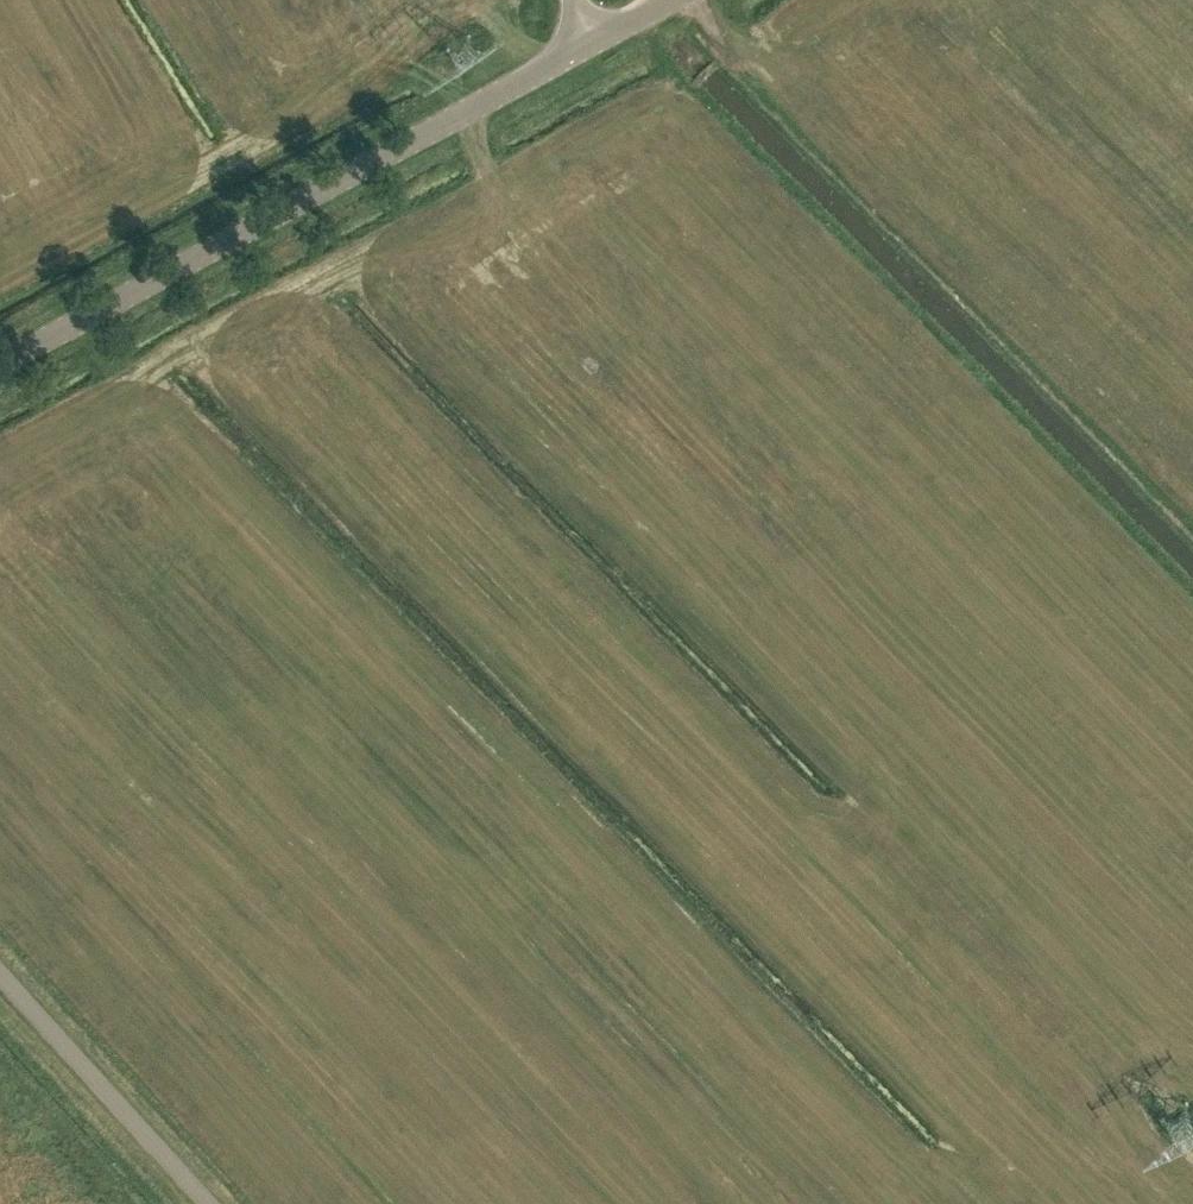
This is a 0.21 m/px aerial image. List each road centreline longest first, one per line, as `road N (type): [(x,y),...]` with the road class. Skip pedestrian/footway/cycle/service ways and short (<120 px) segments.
road 1 (tertiary): [(0,367),(604,37)]
road 2 (unclassified): [(208,1203),(0,974)]

